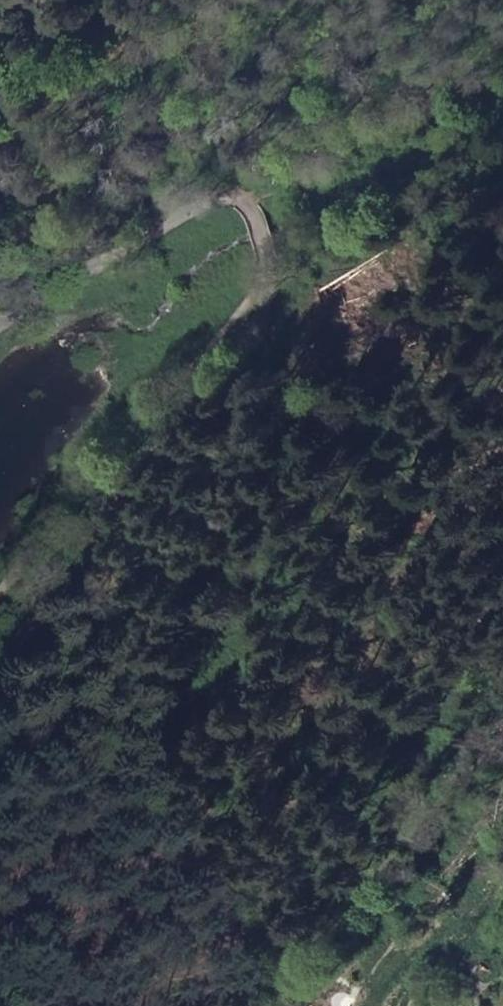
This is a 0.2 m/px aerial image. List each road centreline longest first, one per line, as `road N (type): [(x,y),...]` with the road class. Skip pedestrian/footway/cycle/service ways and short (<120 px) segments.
road 1 (unclassified): [(235,317),(192,442),(69,611),(0,682)]
road 2 (unclassified): [(235,317),(271,253),(244,187),(59,267),(0,336)]
road 3 (track): [(241,1005),(249,983),(314,915),(502,747)]

